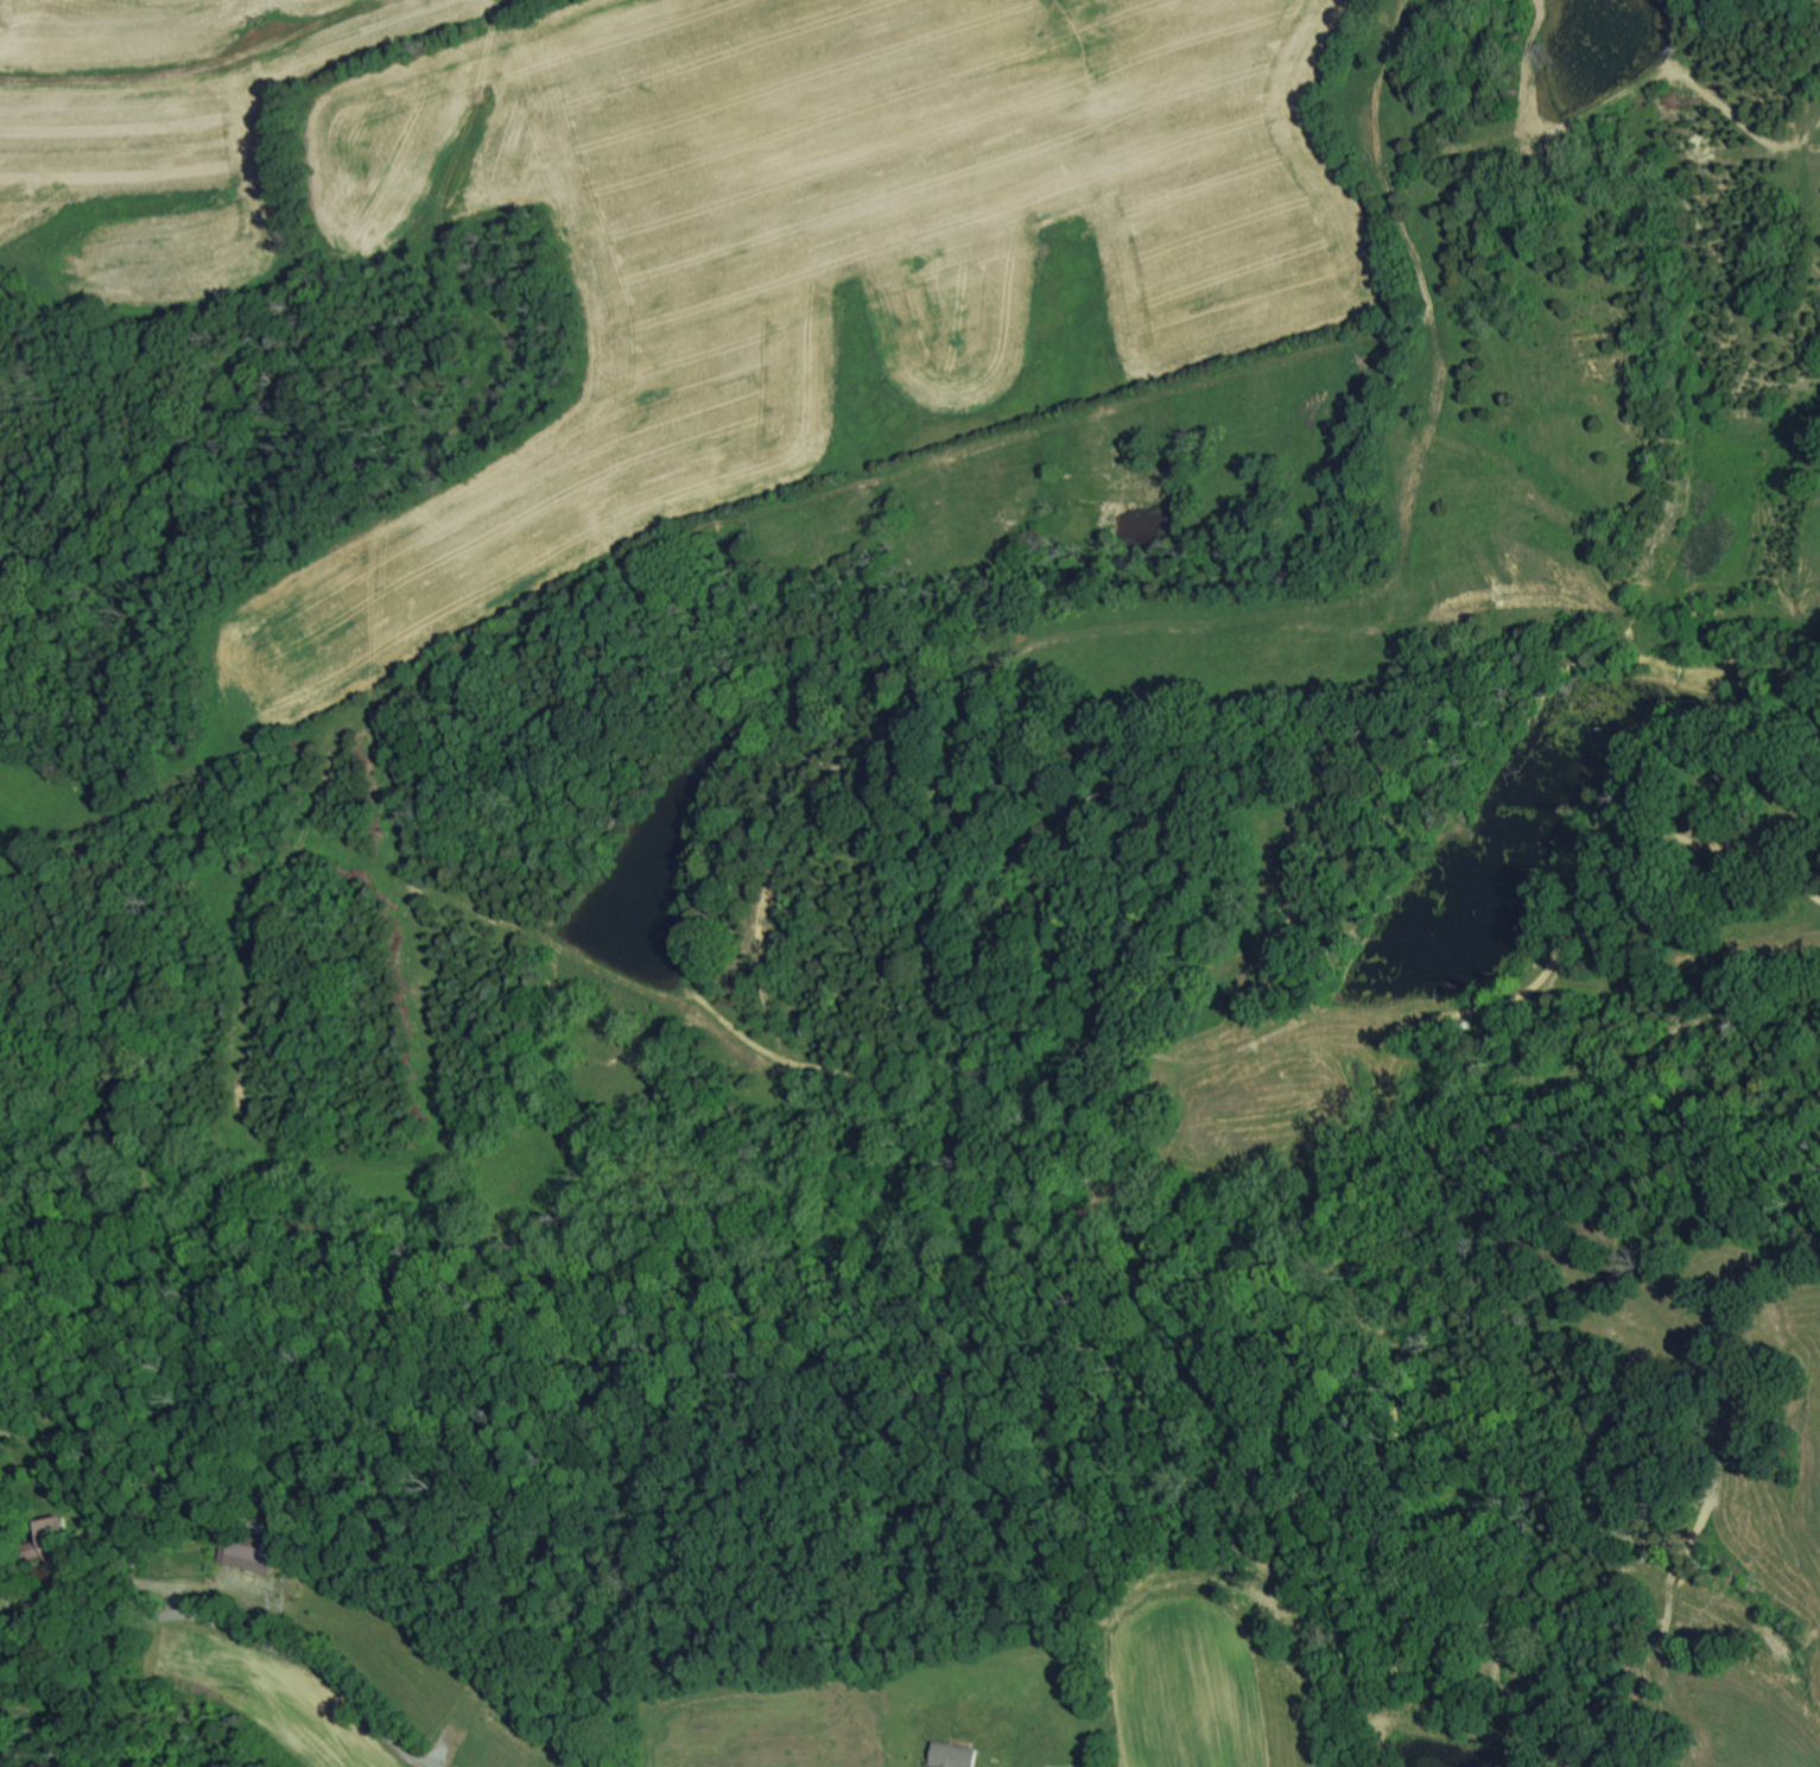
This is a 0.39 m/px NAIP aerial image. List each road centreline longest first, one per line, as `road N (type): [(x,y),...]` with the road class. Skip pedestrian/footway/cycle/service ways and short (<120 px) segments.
road 1 (residential): [(436,1766),(394,1740),(331,1673),(207,1620),(160,1620),(66,1654),(0,1638)]

